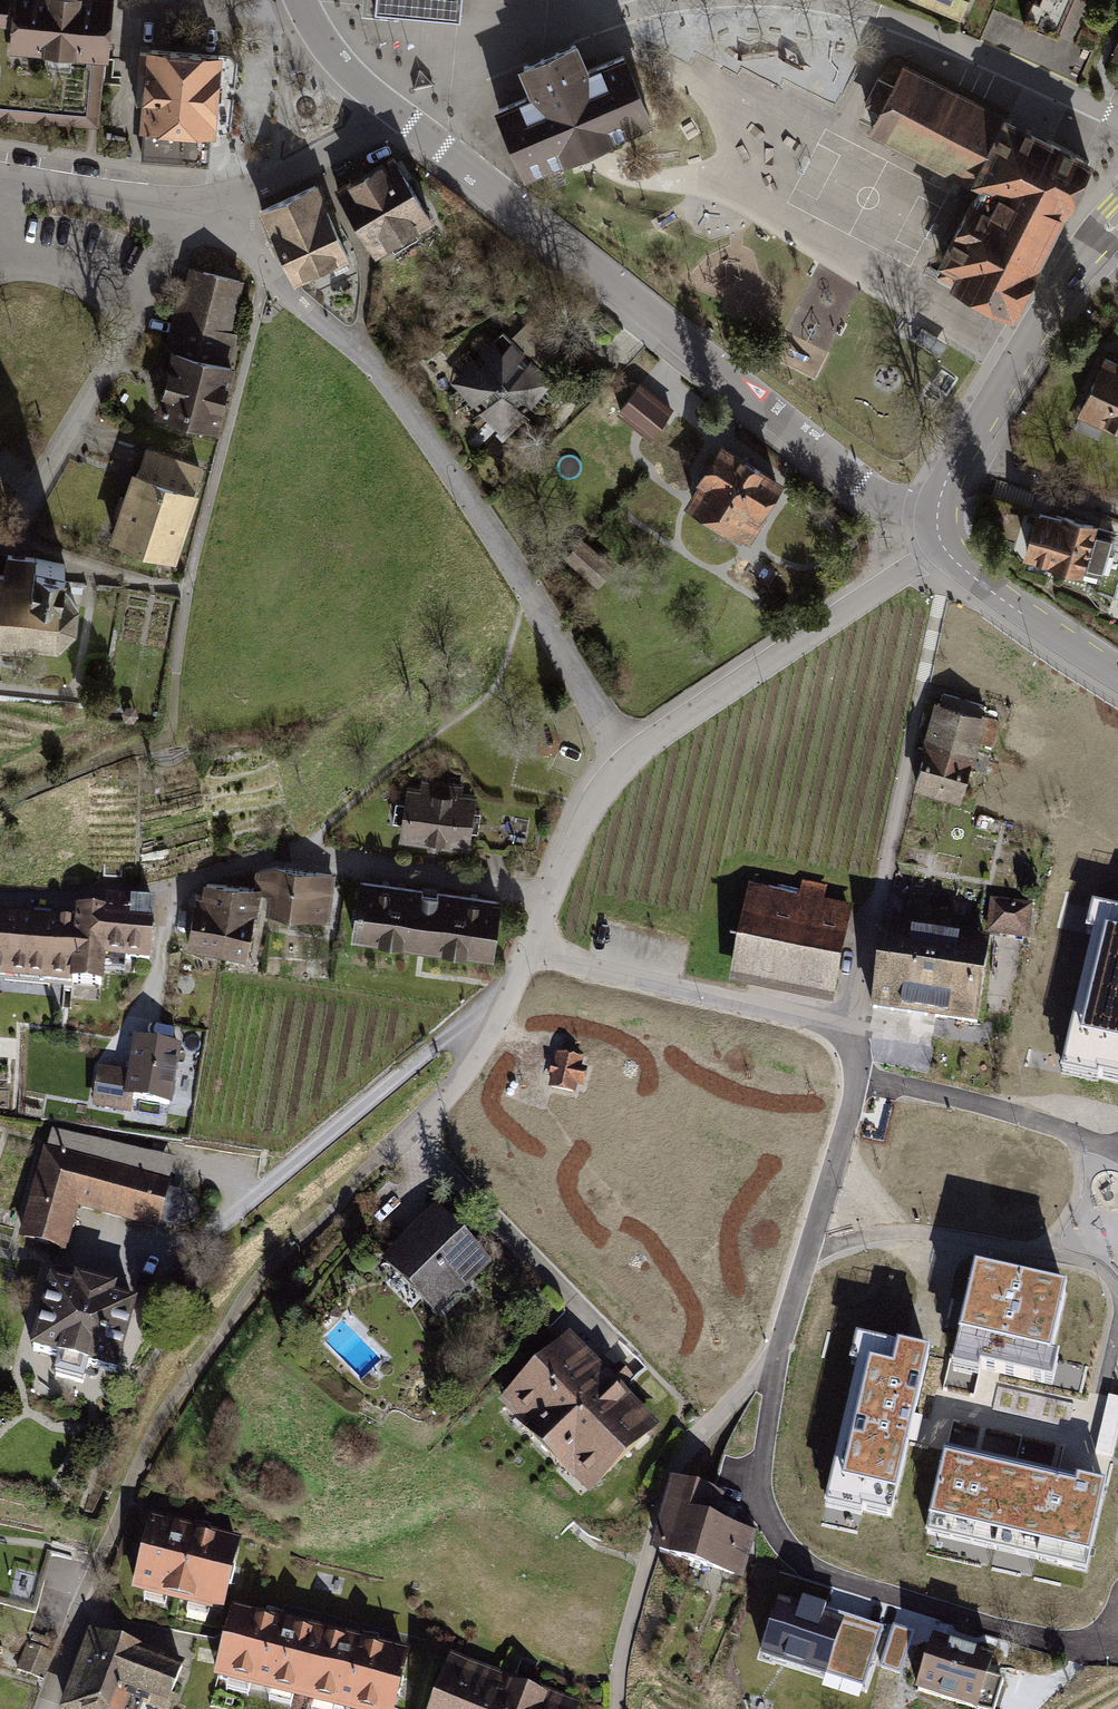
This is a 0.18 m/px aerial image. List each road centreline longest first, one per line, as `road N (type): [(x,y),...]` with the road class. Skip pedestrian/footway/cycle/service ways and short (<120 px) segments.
road 1 (residential): [(530,953),(853,1027),(861,1044),(858,1072),(830,1183),(744,1448),(751,1498),(796,1551),(847,1580),(1108,1654)]
road 2 (residential): [(224,195),(266,274),(365,358),(393,393),(631,762)]
road 3 (residential): [(936,515),(864,486),(388,106)]
road 4 (residential): [(0,896),(174,888),(301,853),(551,898)]
road 5 (residential): [(631,762),(941,543)]
road 6 (tertiary): [(1117,216),(1078,264),(957,458)]
road 7 (residential): [(383,1157),(464,1074),(530,953)]
road 8 (residential): [(0,174),(224,195)]
road 9 (tertiary): [(1117,676),(1001,601),(941,543)]
road 10 (residential): [(224,195),(311,155),(388,106)]
road 11 (residential): [(957,458),(1117,507)]
road 12 (residential): [(551,898),(597,800),(631,762)]
road 13 (residential): [(388,106),(346,72),(302,0)]

